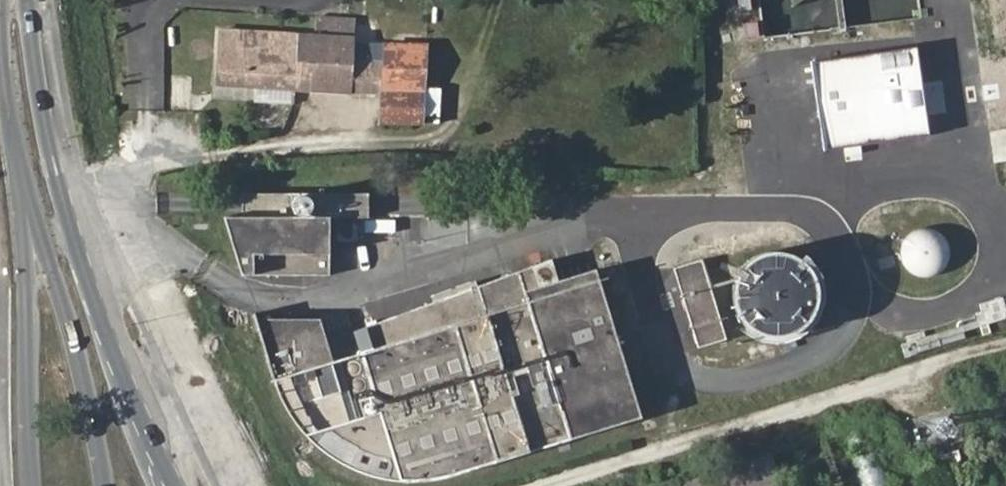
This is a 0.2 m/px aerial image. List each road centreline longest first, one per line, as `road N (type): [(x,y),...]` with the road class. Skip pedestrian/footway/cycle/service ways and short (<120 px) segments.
road 1 (secondary): [(167,485),(77,253),(32,67),(27,0)]
road 2 (track): [(528,485),(1005,339)]
road 3 (secondary): [(18,173),(79,366),(103,485)]
road 4 (secondary): [(18,173),(31,485)]

